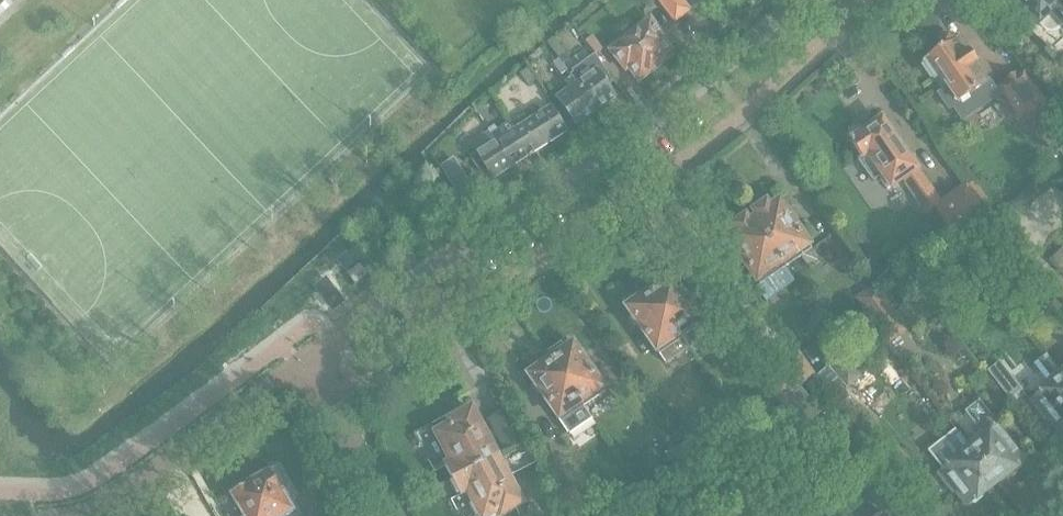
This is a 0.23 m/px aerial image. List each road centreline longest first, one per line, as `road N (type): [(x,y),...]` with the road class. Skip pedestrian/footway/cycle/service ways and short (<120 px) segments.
road 1 (residential): [(299,363),(650,125),(802,0)]
road 2 (residential): [(85,515),(299,363)]
road 3 (residential): [(388,515),(299,363)]

